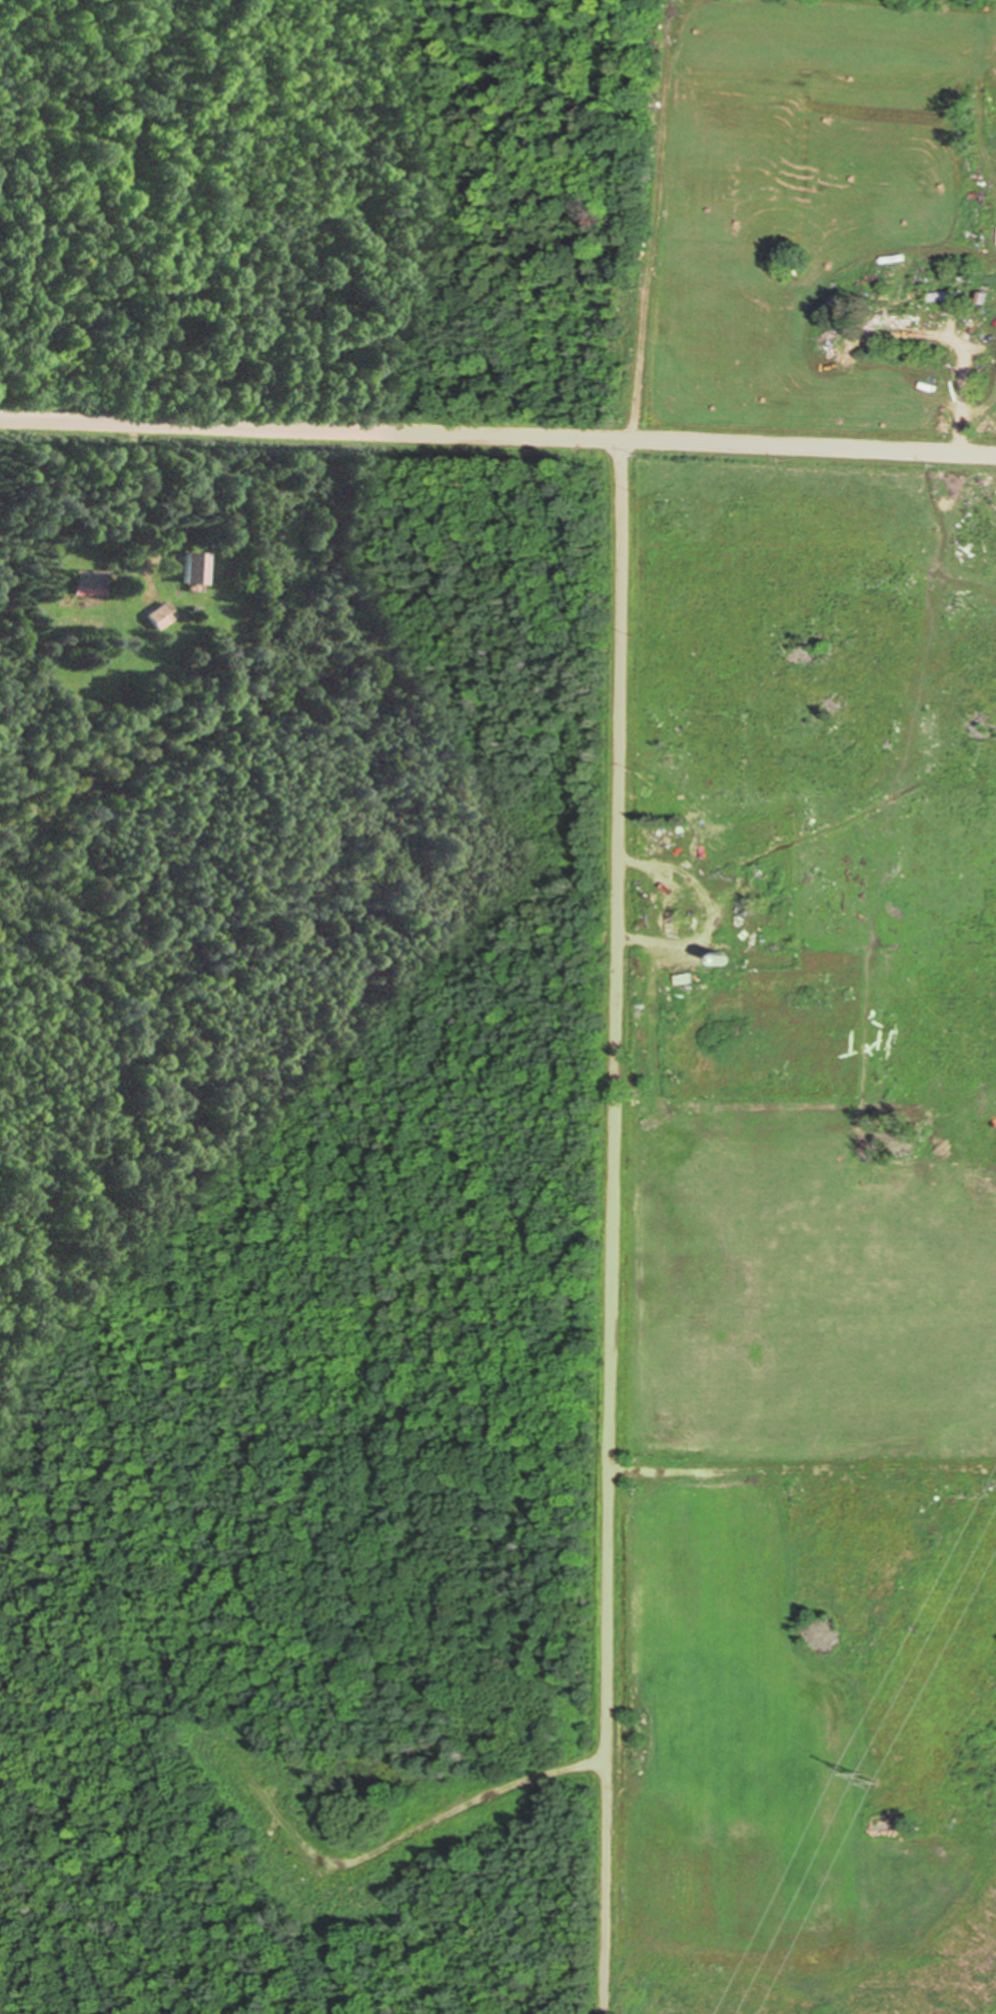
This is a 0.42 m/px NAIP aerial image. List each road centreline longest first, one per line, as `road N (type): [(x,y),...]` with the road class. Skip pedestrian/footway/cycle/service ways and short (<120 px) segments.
road 1 (residential): [(606,2013),(621,438)]
road 2 (residential): [(995,454),(0,417)]

